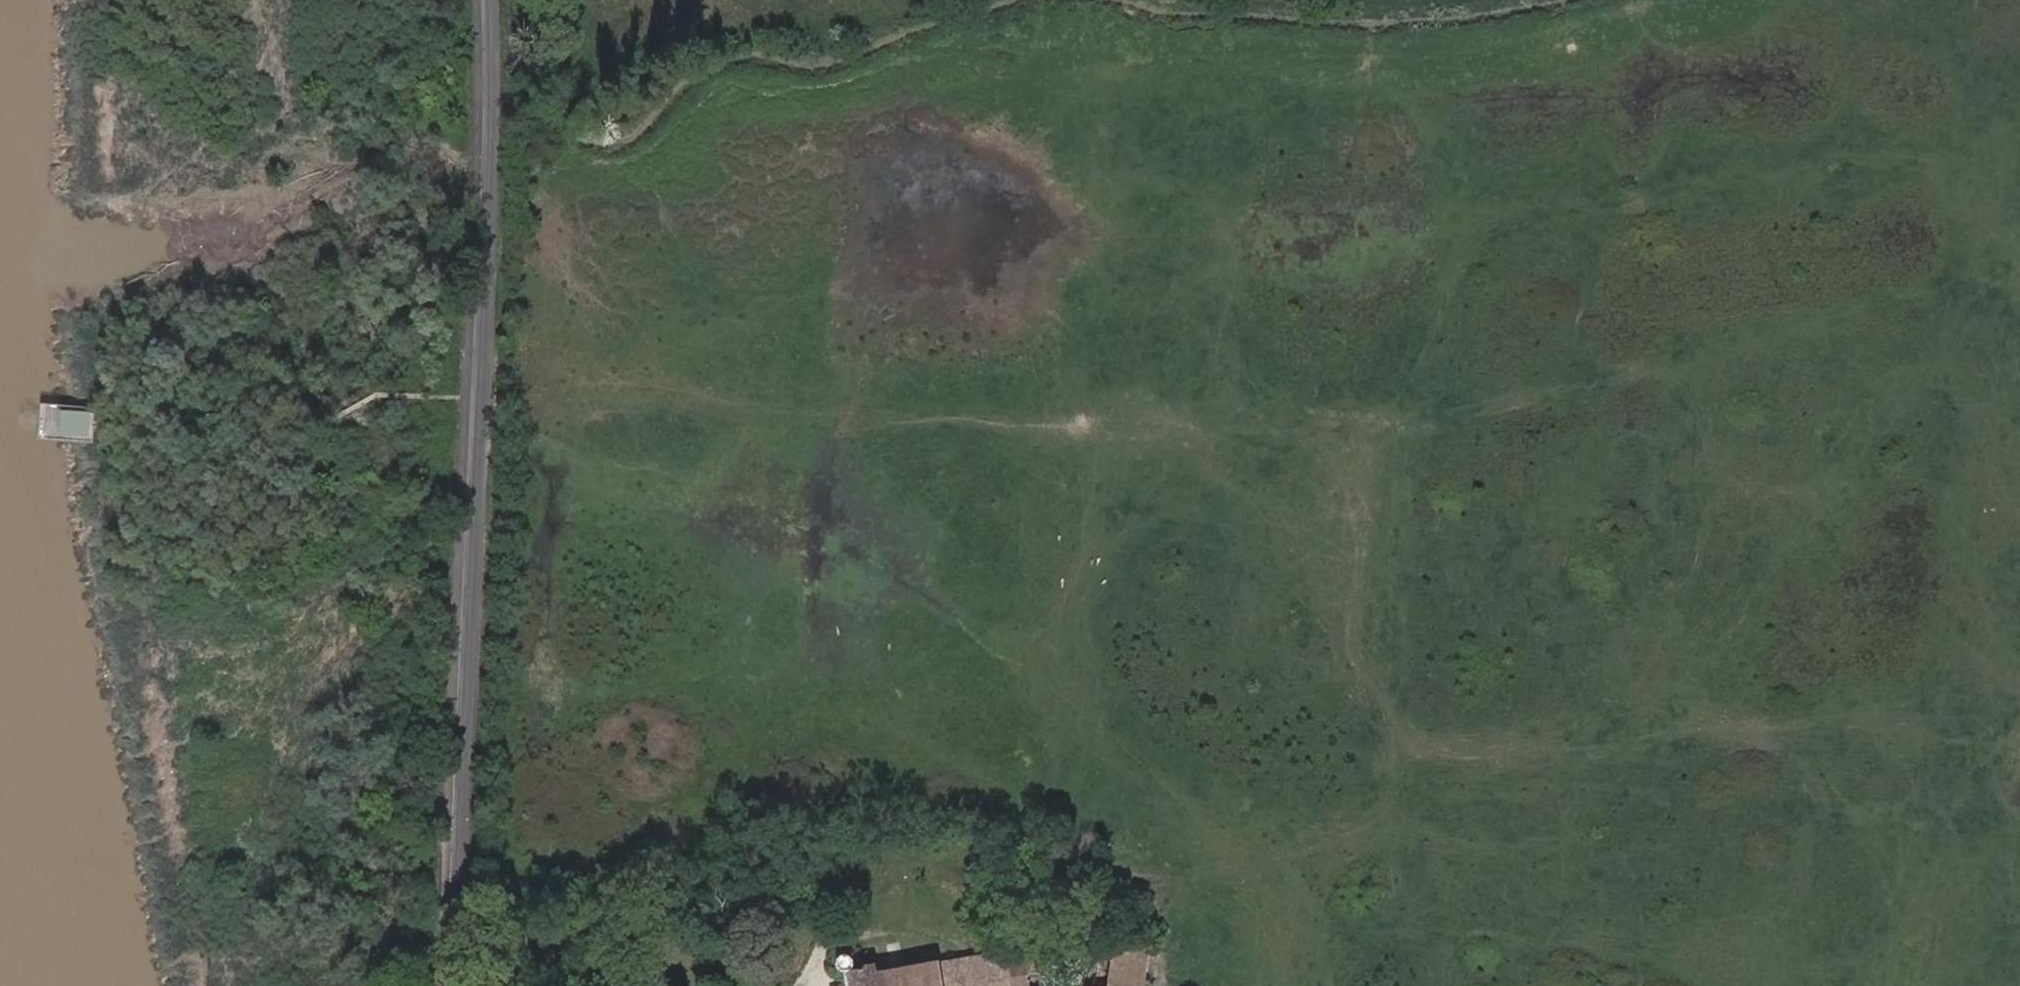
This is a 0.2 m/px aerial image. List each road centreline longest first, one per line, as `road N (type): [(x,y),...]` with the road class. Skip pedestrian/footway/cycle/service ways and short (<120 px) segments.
road 1 (tertiary): [(494,0),(465,985)]

